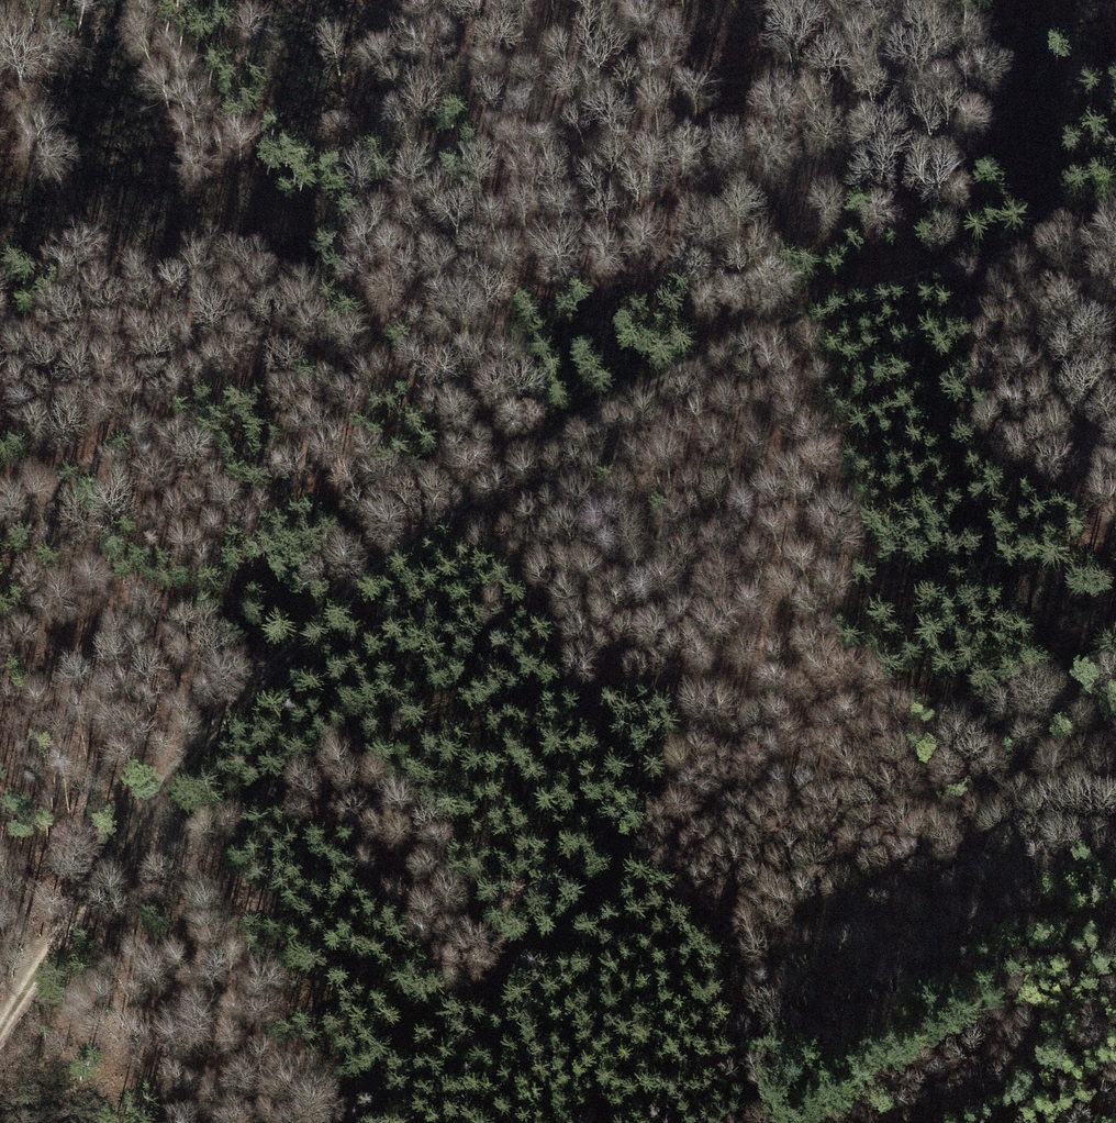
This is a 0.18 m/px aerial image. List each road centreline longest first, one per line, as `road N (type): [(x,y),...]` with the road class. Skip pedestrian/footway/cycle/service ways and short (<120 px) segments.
road 1 (track): [(1115,234),(794,301),(419,528),(83,895),(0,1019)]
road 2 (track): [(0,495),(421,310),(770,250),(1076,212),(1115,219)]
road 3 (track): [(1115,673),(931,707),(730,708),(626,692),(553,698),(460,719),(257,797),(188,848),(124,850)]
road 4 (track): [(683,701),(654,823),(579,936),(381,1073),(334,1122)]
road 5 (track): [(683,701),(828,632),(990,594)]
road 6 (track): [(0,856),(124,850)]

